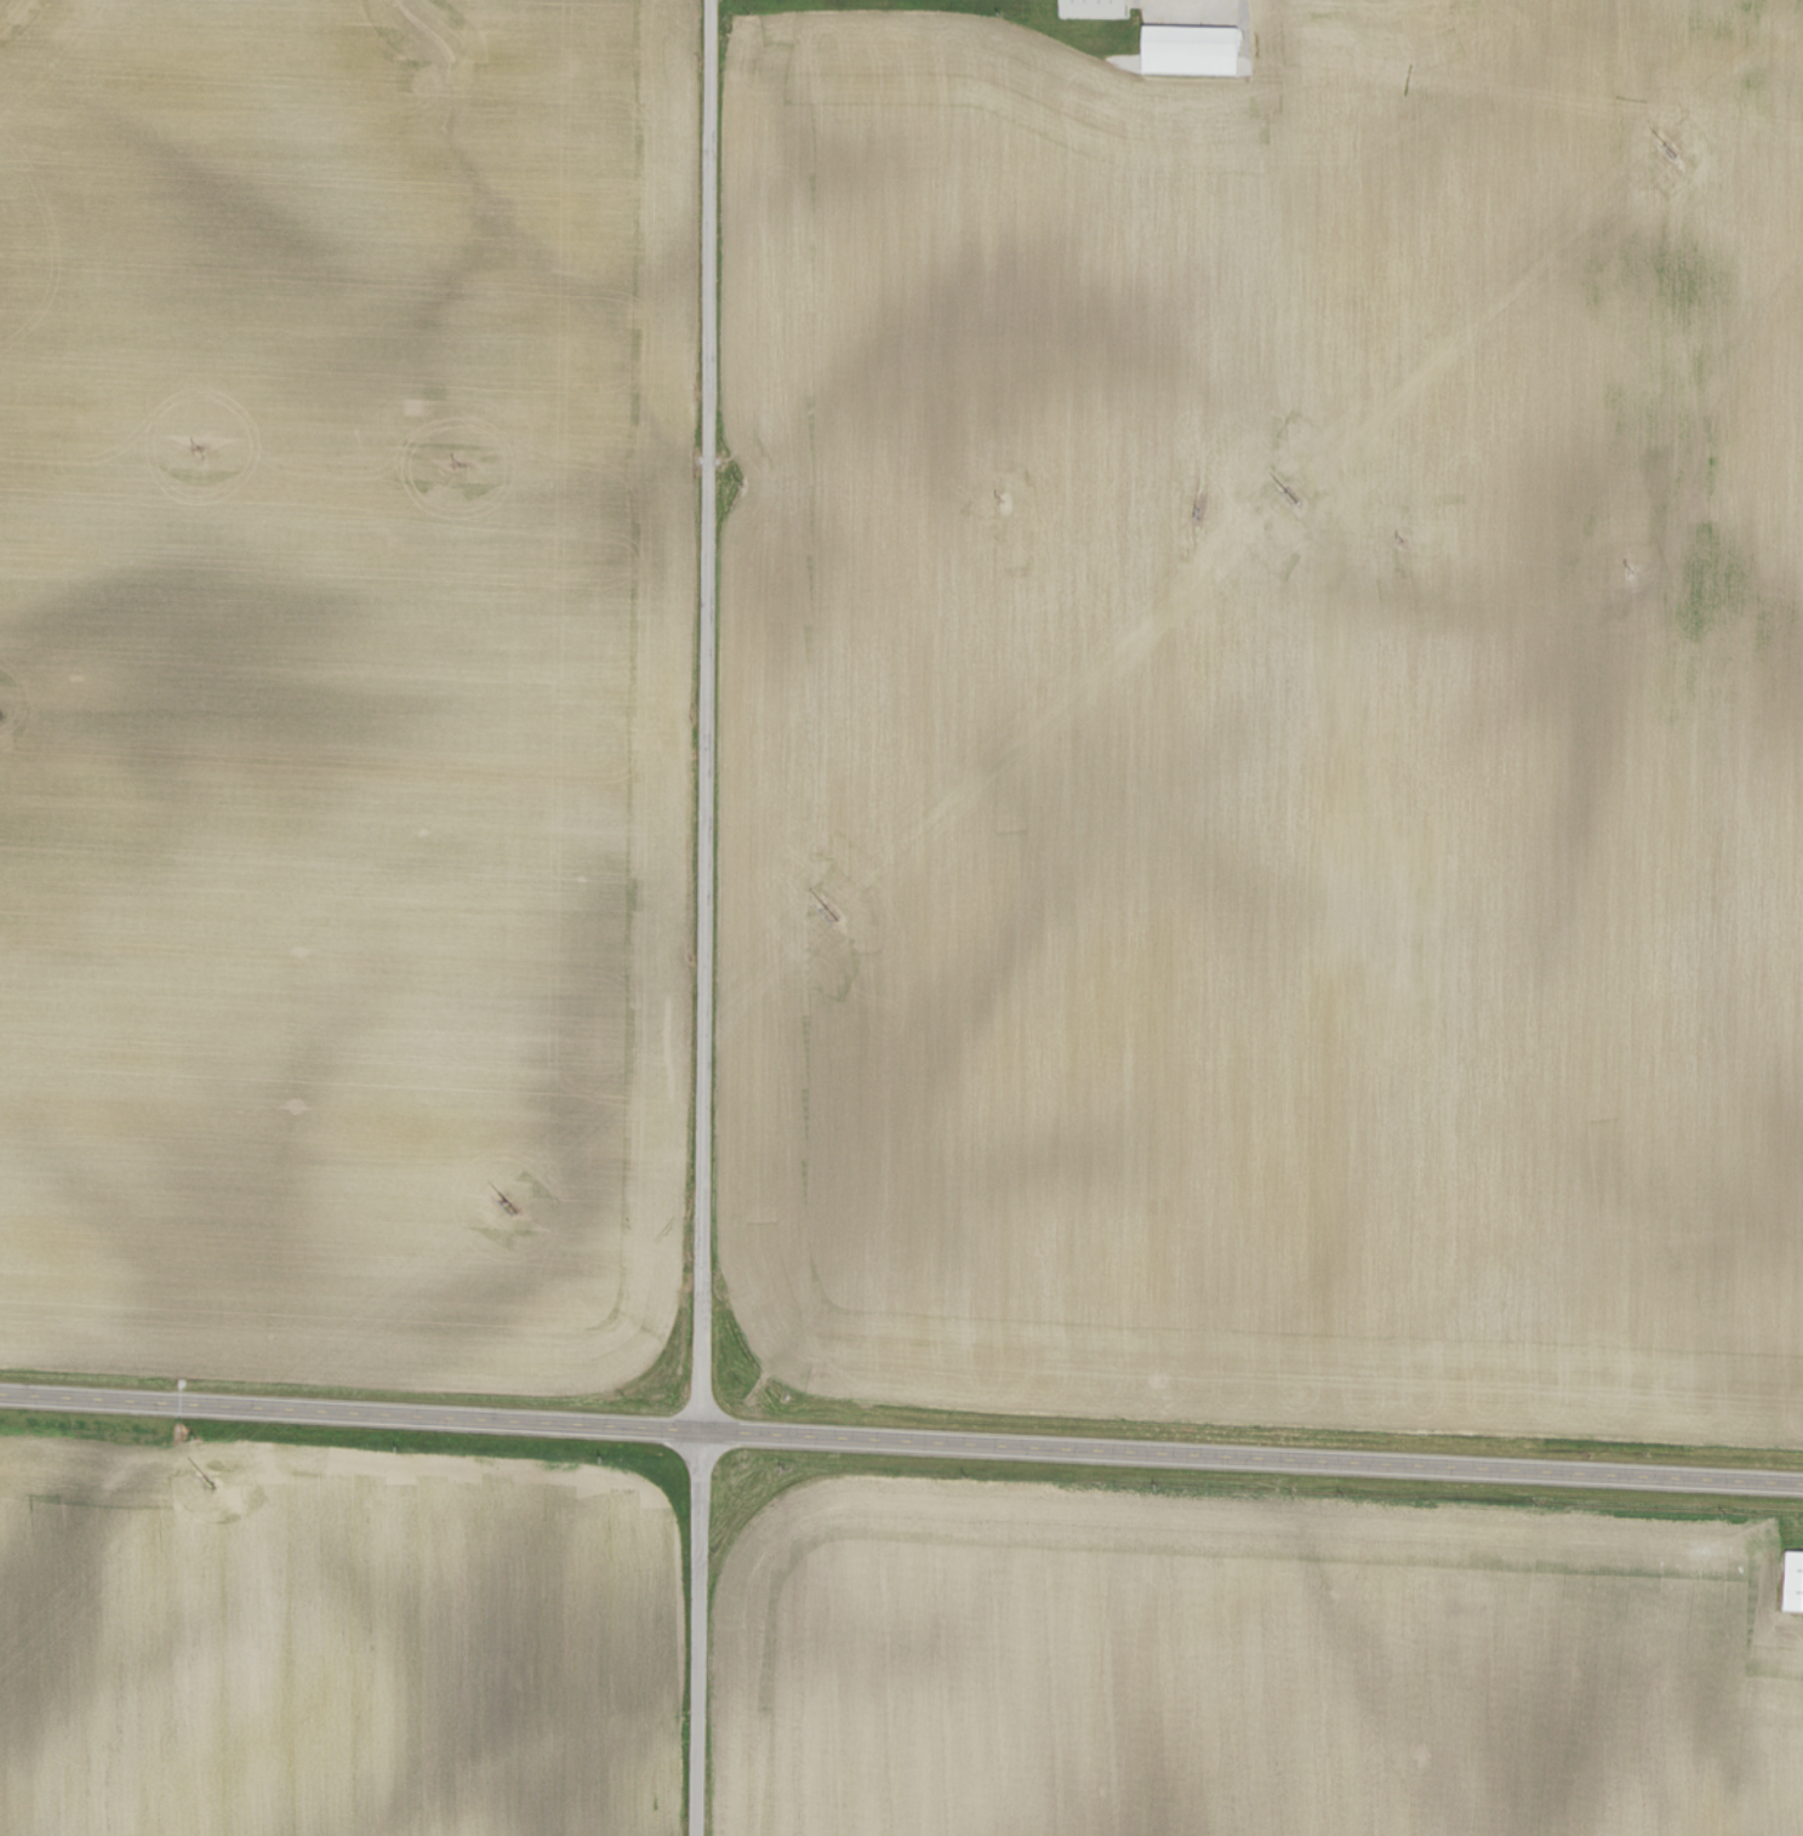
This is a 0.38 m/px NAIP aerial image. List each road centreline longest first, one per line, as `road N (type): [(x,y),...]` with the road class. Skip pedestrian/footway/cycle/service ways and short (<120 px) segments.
road 1 (residential): [(700,1835),(712,0)]
road 2 (primary): [(1802,1484),(706,1434),(0,1390)]

